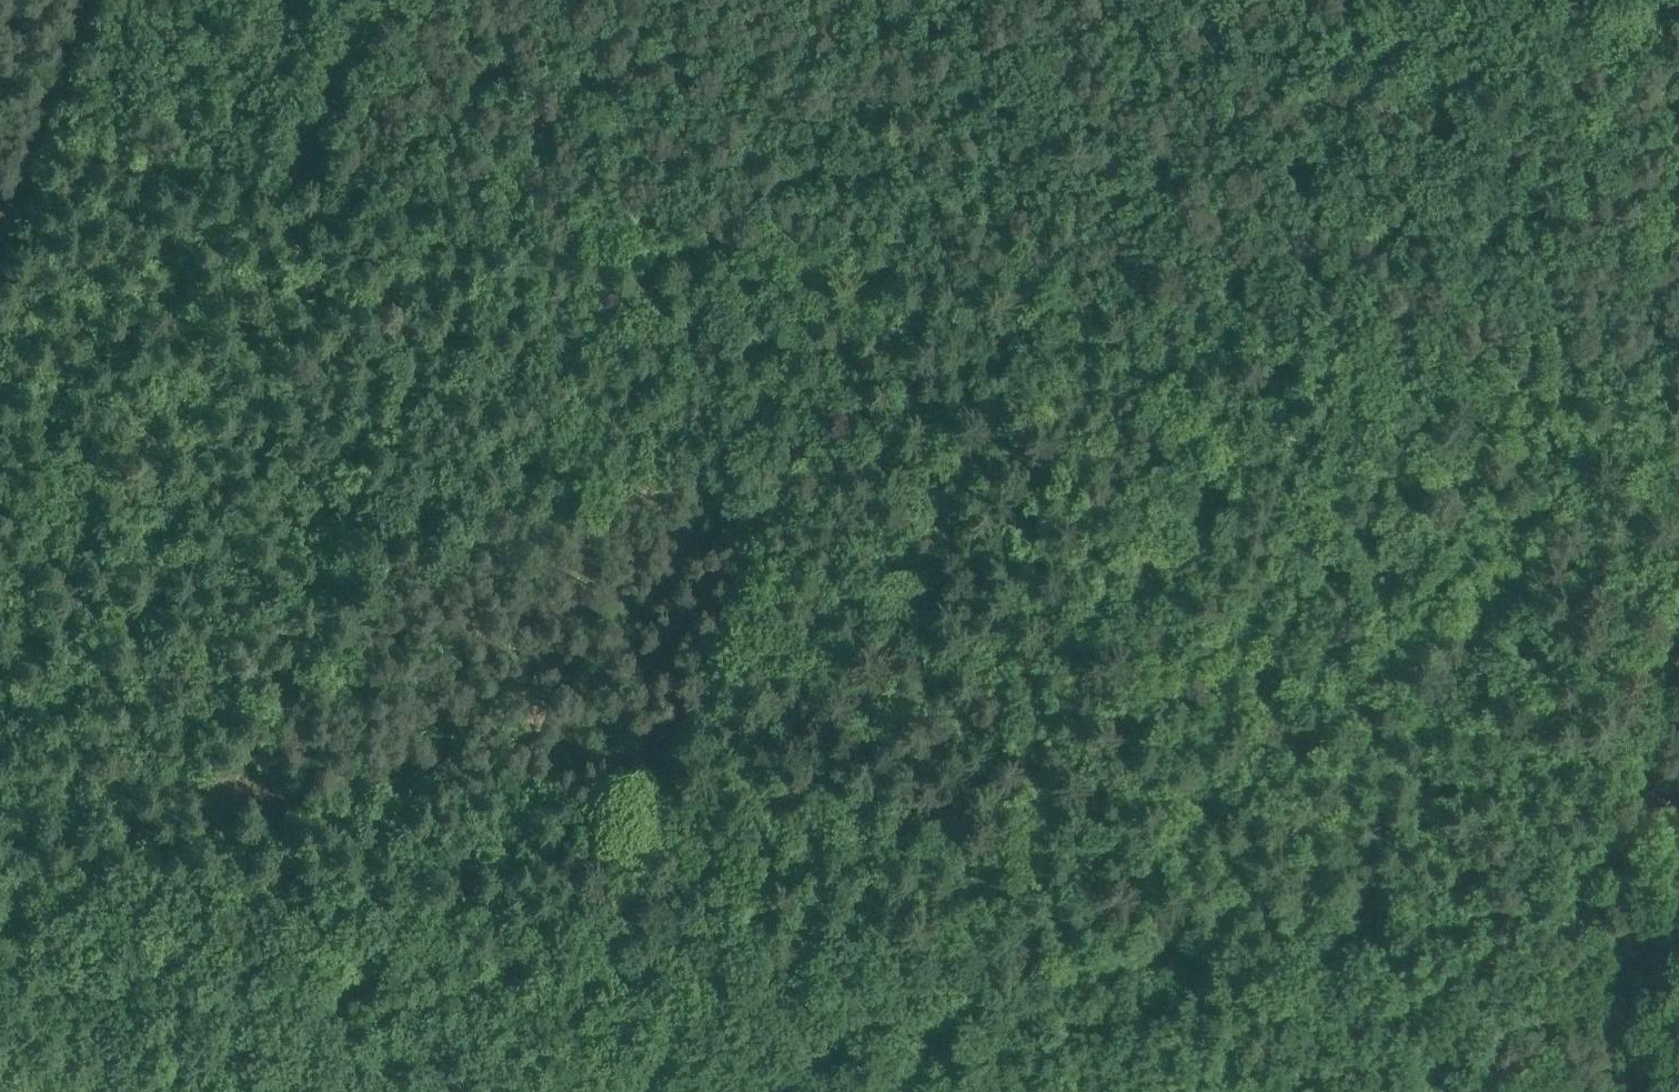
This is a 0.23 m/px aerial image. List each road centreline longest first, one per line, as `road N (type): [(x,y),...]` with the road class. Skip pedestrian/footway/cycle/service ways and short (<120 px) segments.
road 1 (track): [(1640,961),(0,891)]
road 2 (track): [(1678,680),(1659,751),(1640,961)]
road 3 (track): [(81,0),(0,200)]
road 4 (track): [(1640,961),(1626,1091)]

